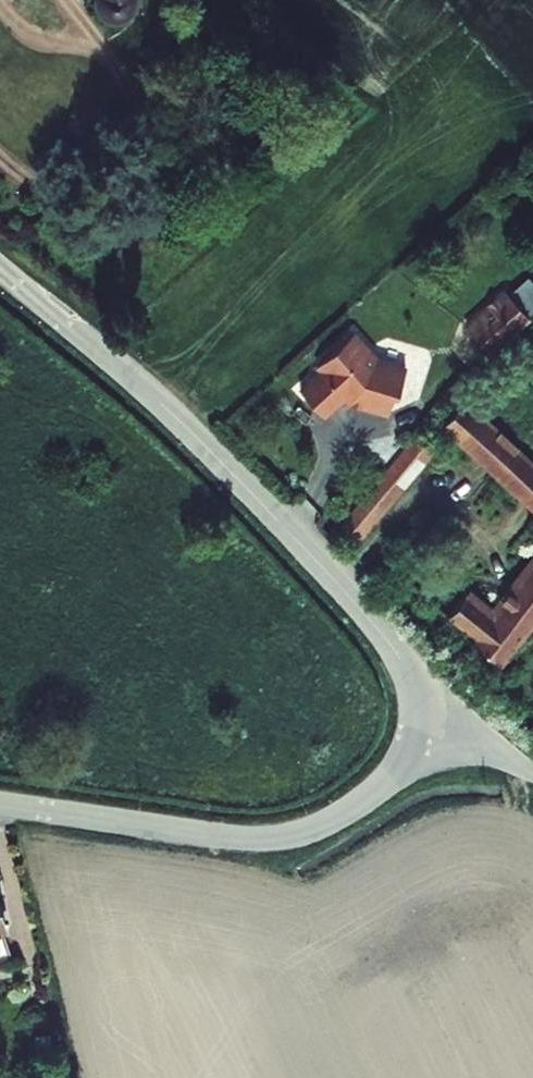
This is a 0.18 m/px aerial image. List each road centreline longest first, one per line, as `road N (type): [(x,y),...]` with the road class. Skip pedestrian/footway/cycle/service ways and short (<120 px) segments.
road 1 (residential): [(0,270),(173,414),(457,714)]
road 2 (residential): [(457,714),(373,793),(289,835),(231,836),(0,803)]

